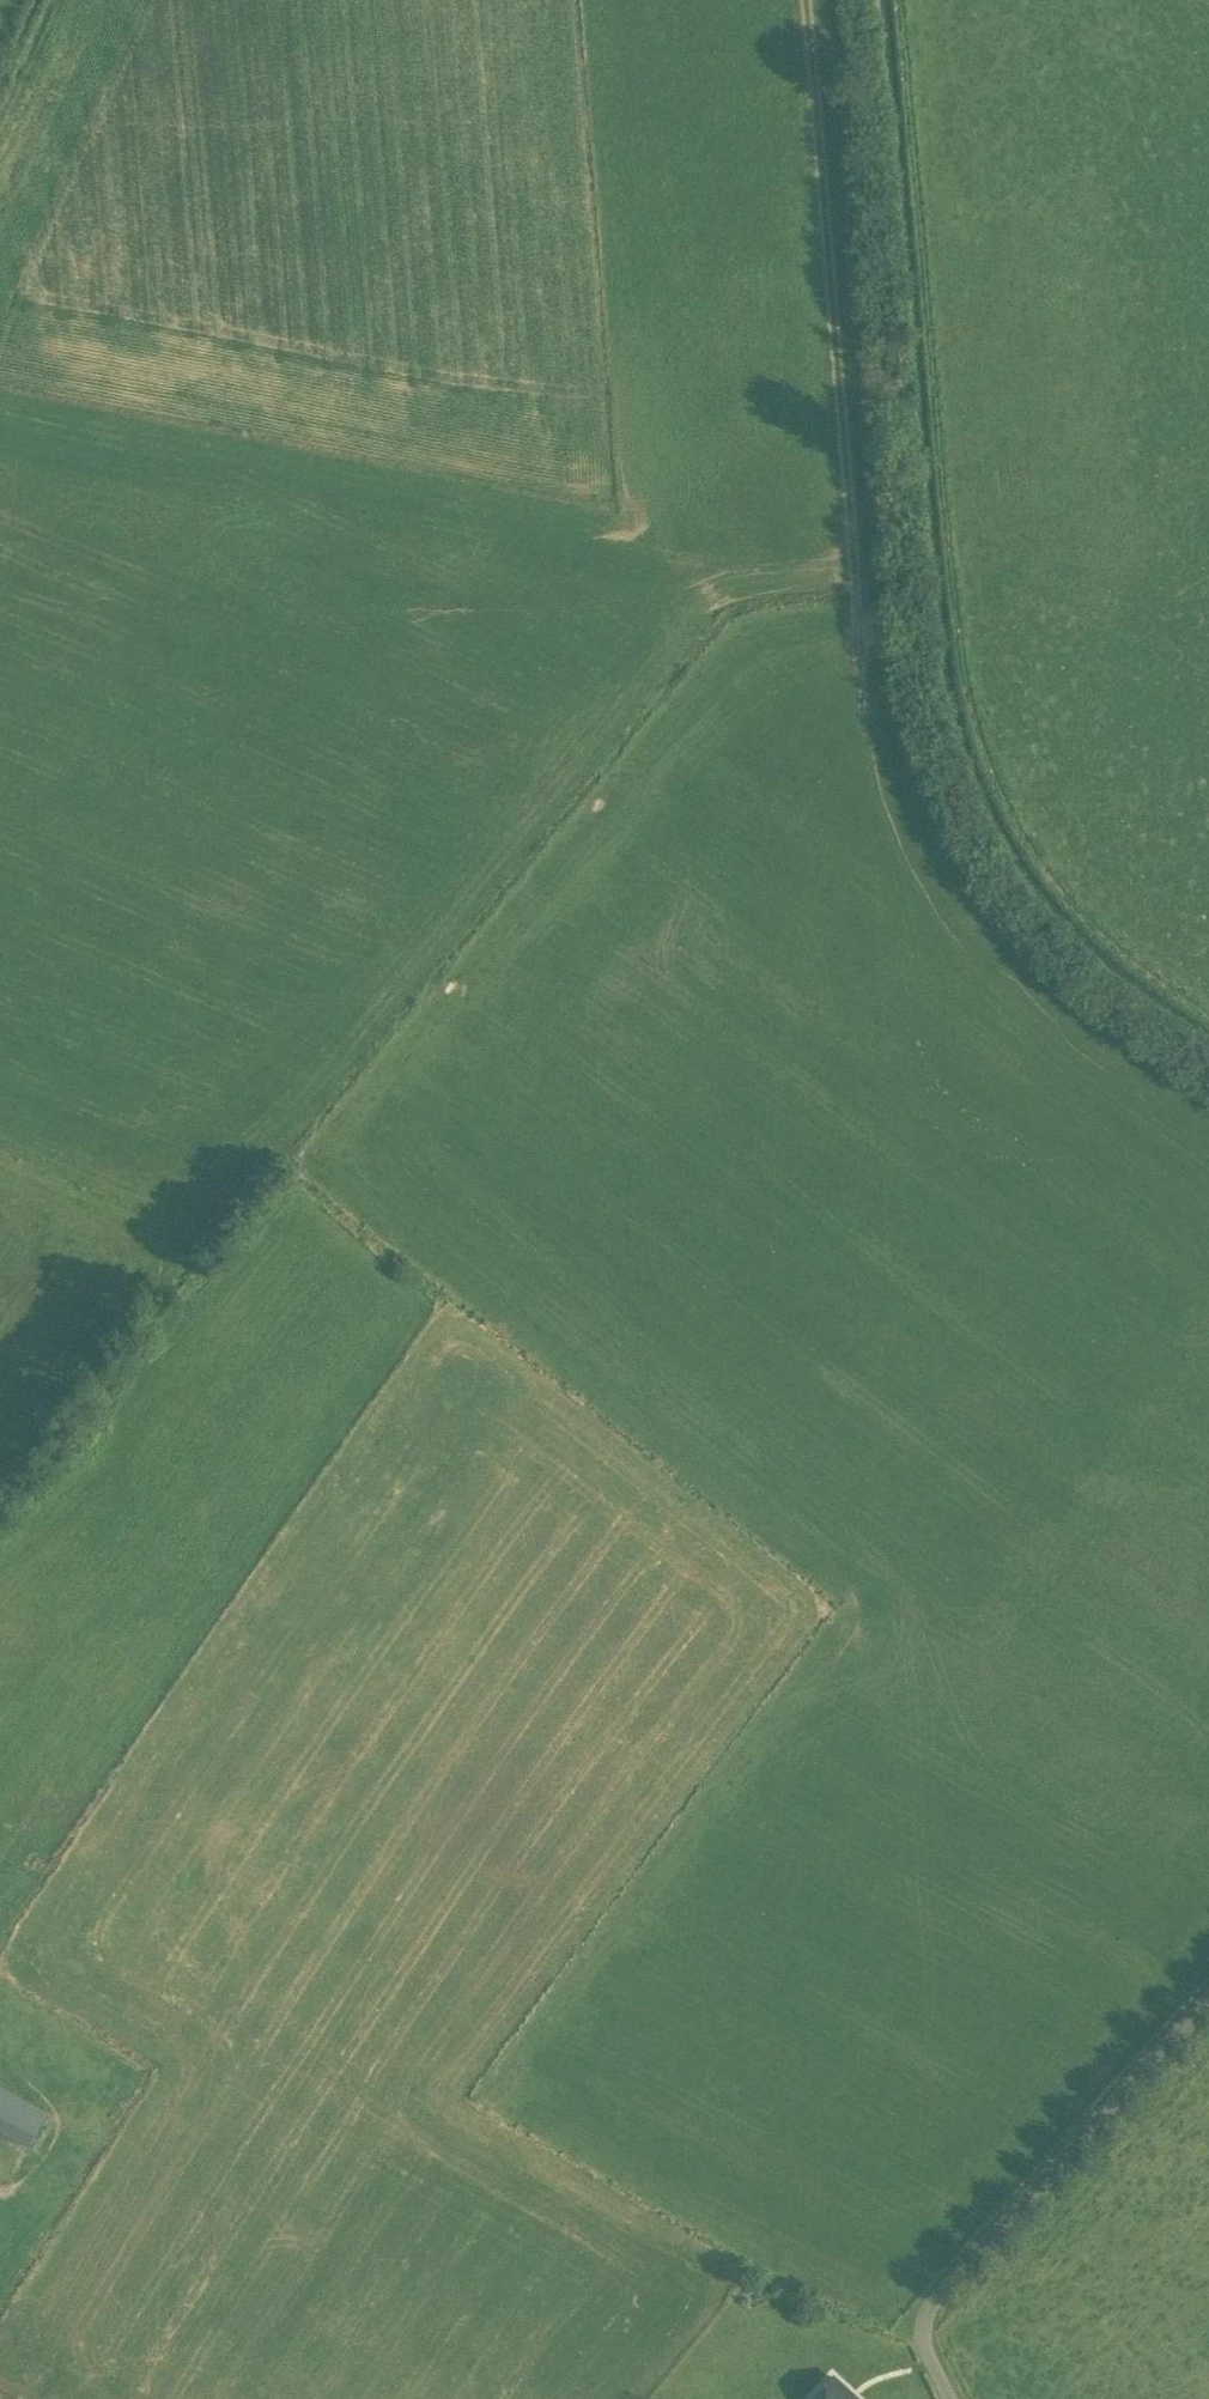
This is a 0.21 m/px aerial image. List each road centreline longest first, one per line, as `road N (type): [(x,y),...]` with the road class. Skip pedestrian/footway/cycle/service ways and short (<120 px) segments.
road 1 (unclassified): [(950,2398),(925,2339),(935,2301),(1208,1997)]

